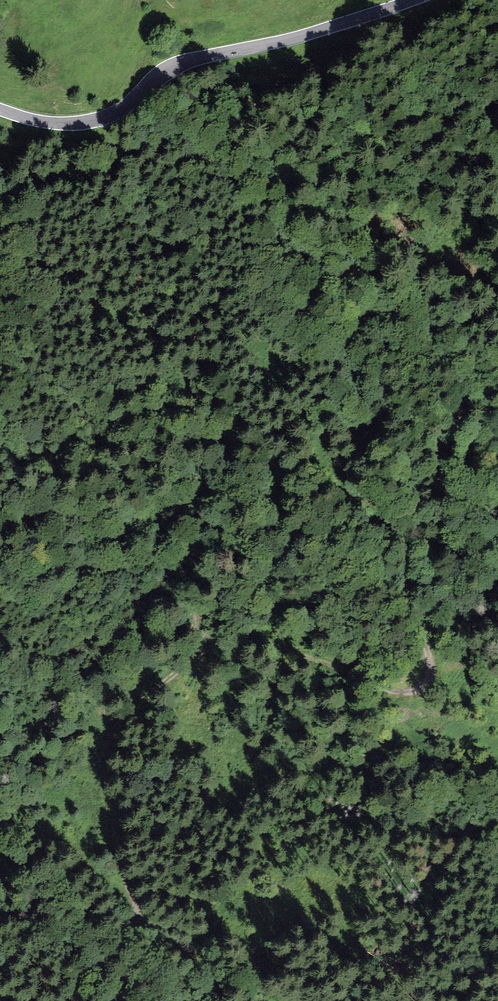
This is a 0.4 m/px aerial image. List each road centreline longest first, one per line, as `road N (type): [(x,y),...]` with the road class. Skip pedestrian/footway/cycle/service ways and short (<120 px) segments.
road 1 (track): [(497,386),(459,416),(436,490),(393,533),(431,664),(430,692),(412,694),(305,654),(237,642),(206,654),(112,726),(100,761),(140,921)]
road 2 (tertiary): [(0,109),(40,122),(87,122),(123,108),(190,60),(414,0)]
road 3 (track): [(0,818),(84,845),(140,921)]
road 4 (track): [(140,921),(261,1000)]

